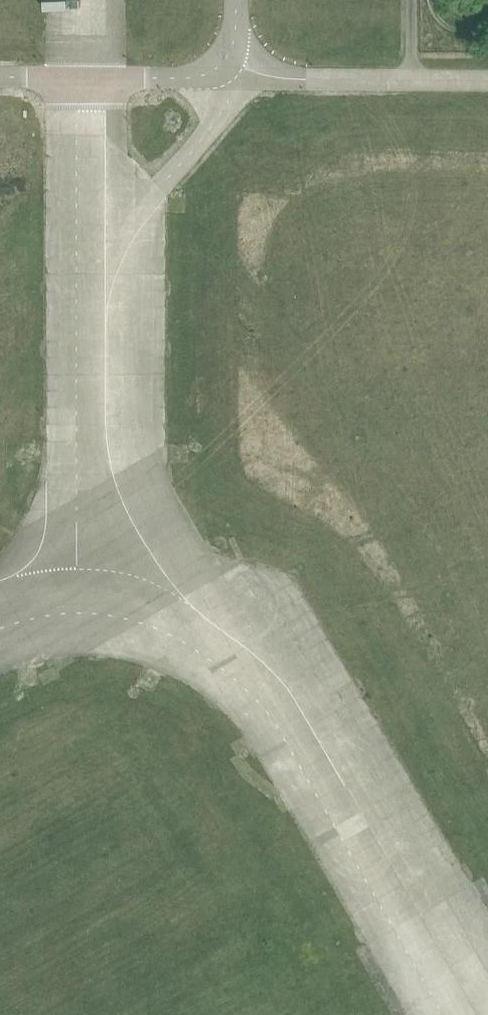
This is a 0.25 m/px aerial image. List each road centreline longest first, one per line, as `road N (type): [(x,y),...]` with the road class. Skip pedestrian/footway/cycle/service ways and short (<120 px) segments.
road 1 (unclassified): [(487,80),(310,79),(227,60)]
road 2 (unclassified): [(227,60),(196,76),(0,77)]

